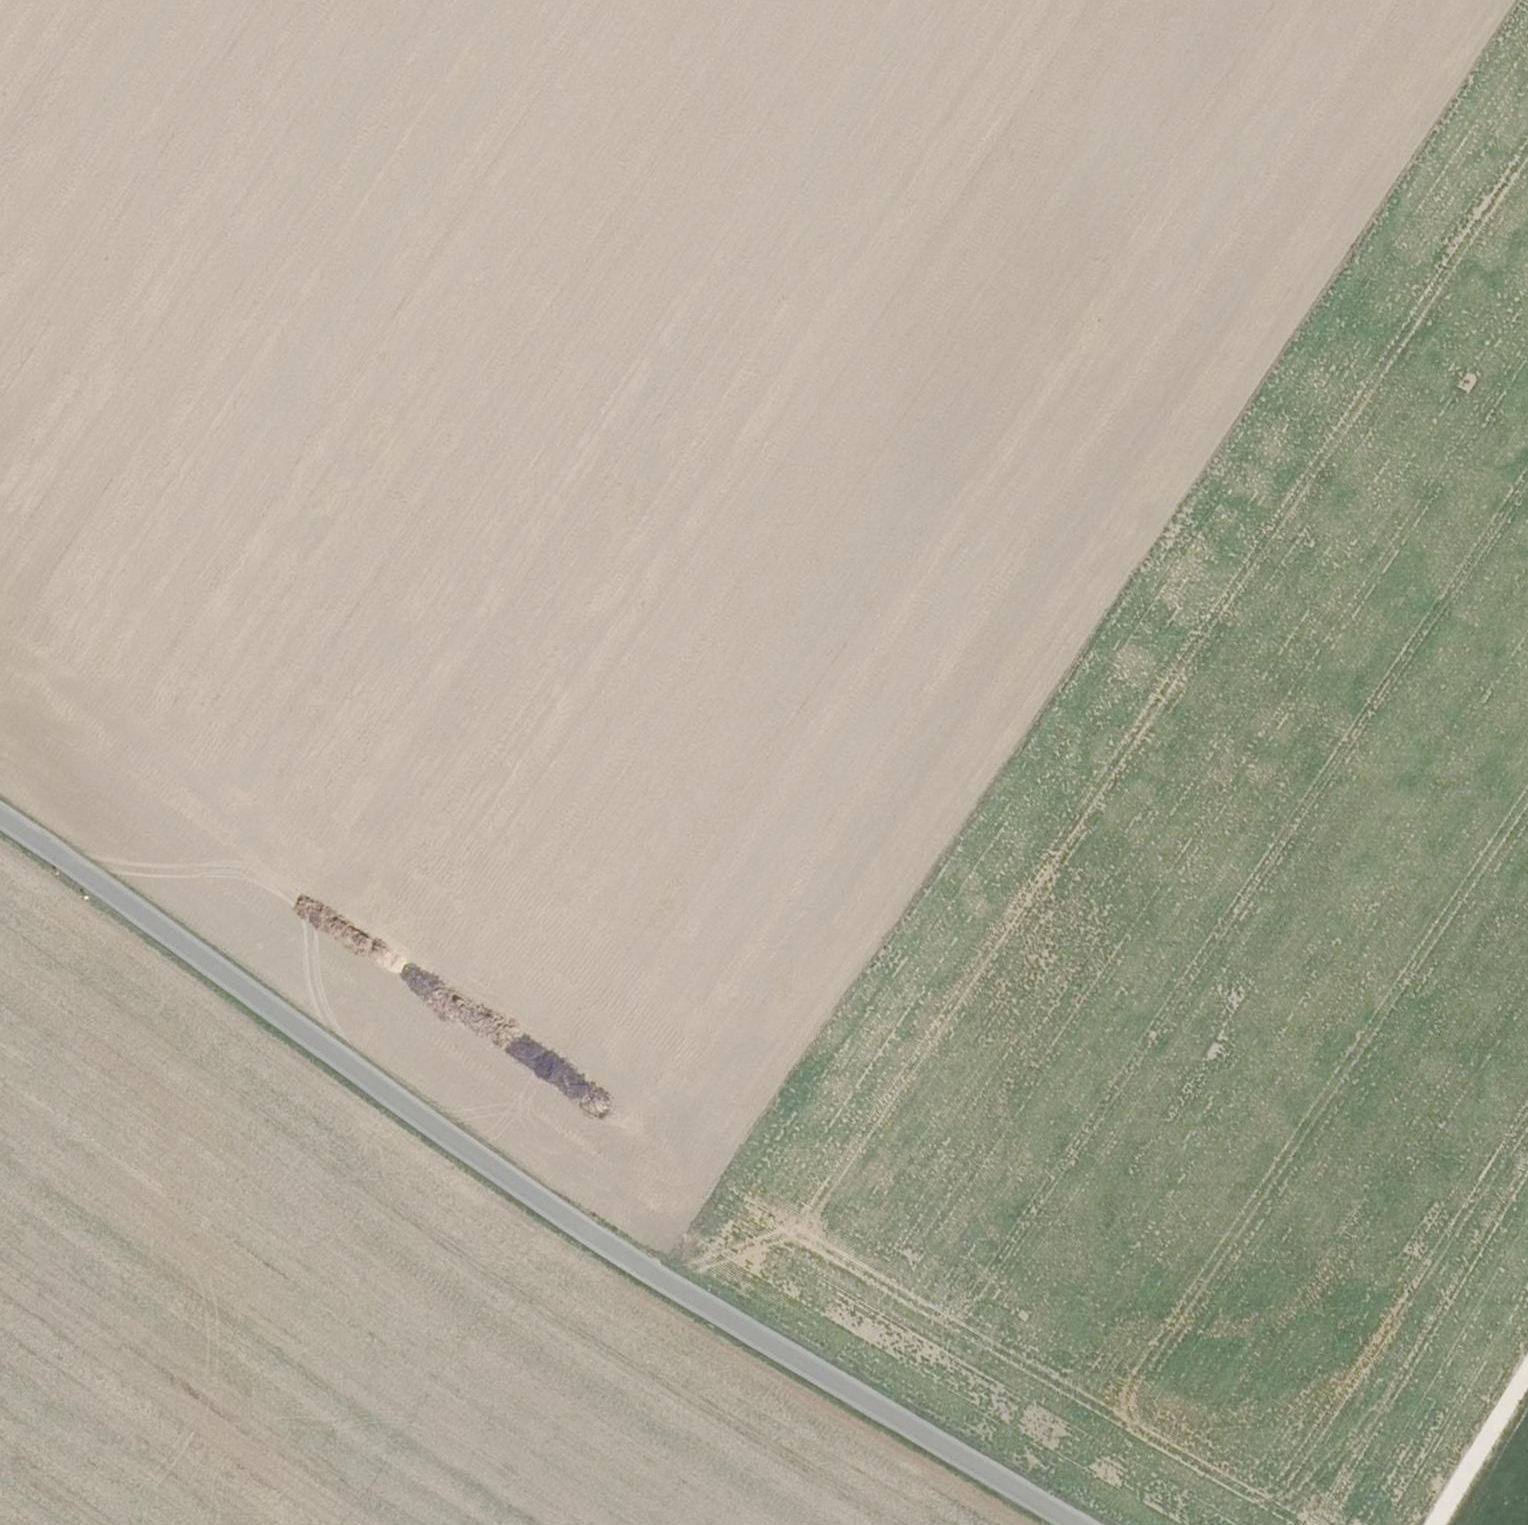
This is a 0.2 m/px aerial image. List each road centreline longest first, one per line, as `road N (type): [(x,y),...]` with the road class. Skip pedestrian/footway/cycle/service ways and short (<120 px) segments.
road 1 (tertiary): [(1081,1524),(514,1183),(0,813)]
road 2 (track): [(1436,1524),(1527,1372)]

